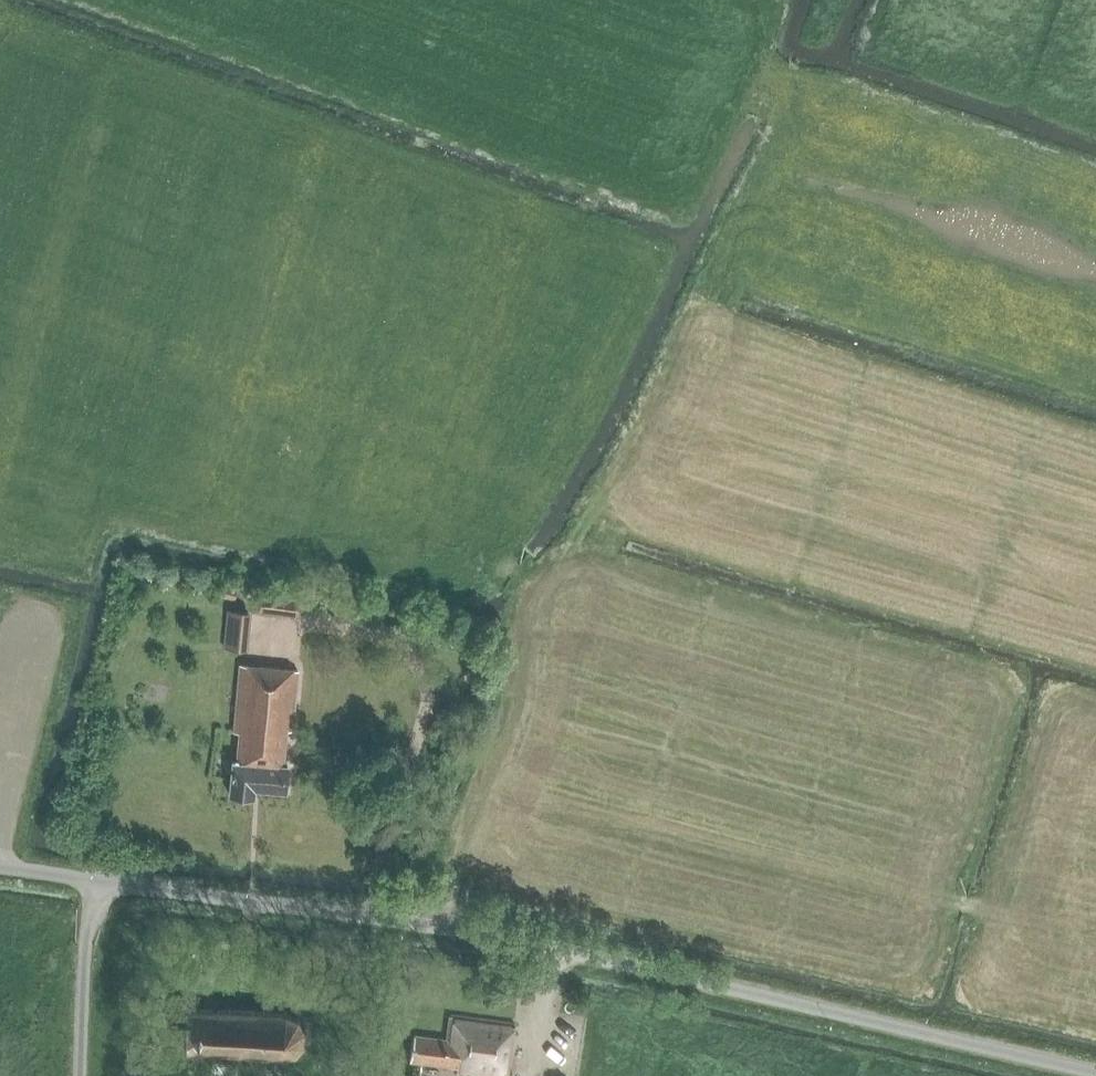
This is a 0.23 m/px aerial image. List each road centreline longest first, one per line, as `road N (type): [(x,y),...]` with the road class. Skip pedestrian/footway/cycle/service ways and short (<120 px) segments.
road 1 (unclassified): [(1095,1074),(495,935),(0,867)]
road 2 (track): [(376,902),(426,709),(424,678),(402,646),(362,637)]

